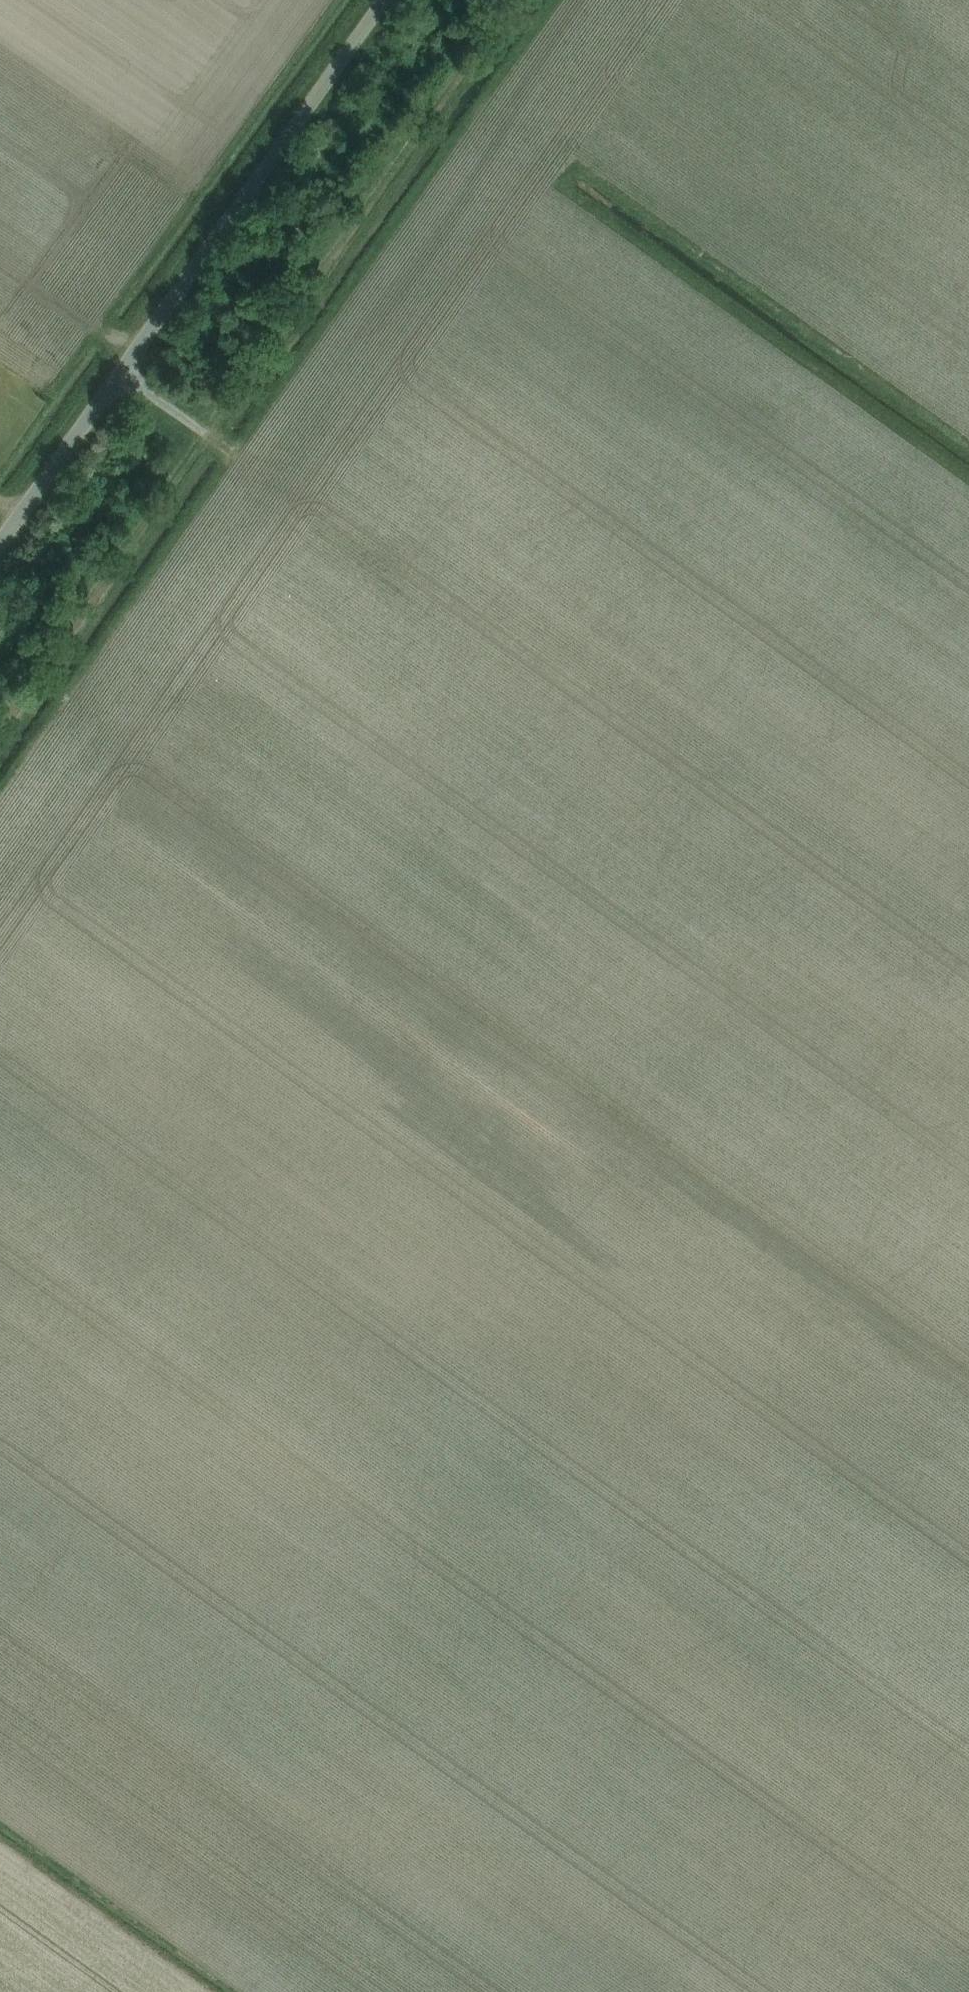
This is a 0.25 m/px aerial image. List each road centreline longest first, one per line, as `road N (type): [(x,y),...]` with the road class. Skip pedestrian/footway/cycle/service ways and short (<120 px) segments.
road 1 (unclassified): [(0,535),(381,0)]

